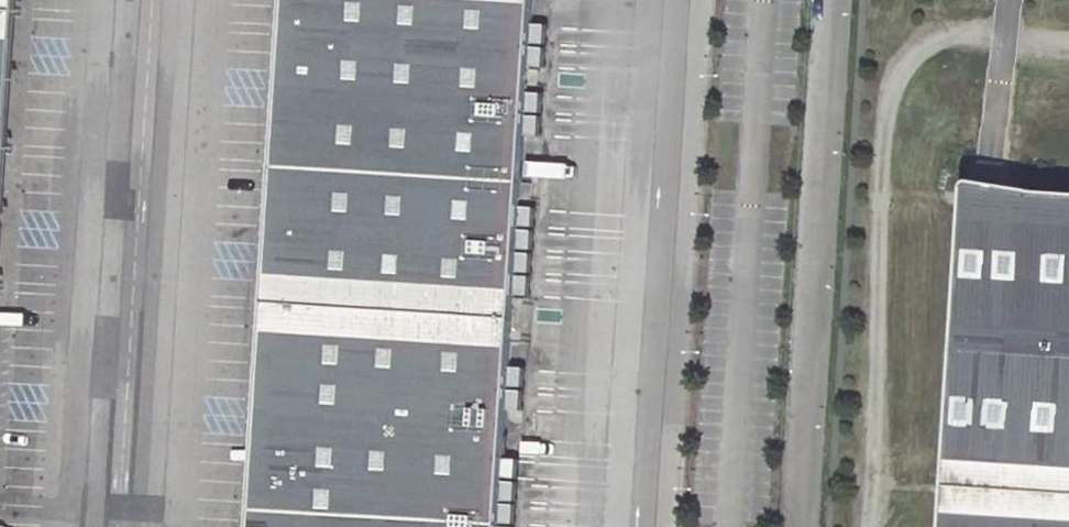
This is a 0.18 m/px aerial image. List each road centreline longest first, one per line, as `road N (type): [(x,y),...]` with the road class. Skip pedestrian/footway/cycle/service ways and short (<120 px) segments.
road 1 (unclassified): [(807,526),(837,0)]

